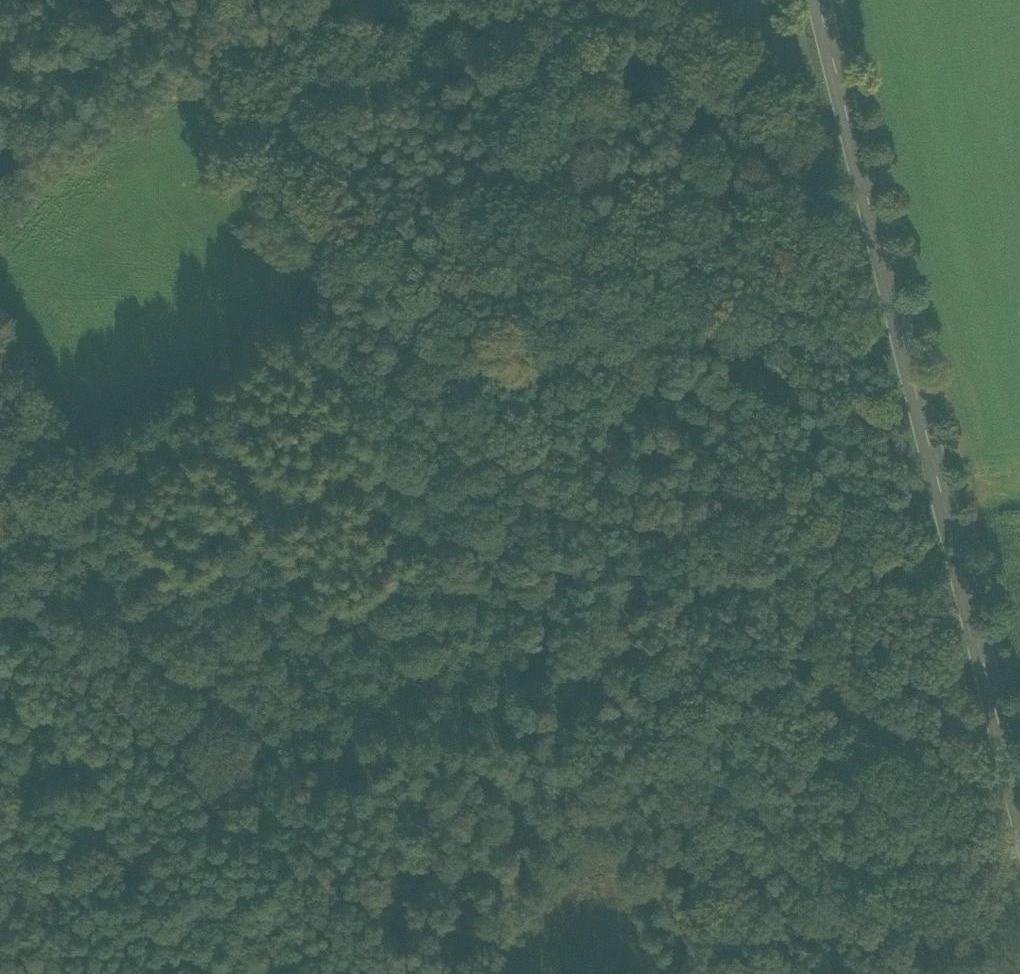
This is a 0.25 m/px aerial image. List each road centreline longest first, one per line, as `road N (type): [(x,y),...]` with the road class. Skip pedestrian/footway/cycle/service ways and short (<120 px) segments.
road 1 (tertiary): [(1019,821),(819,0)]

